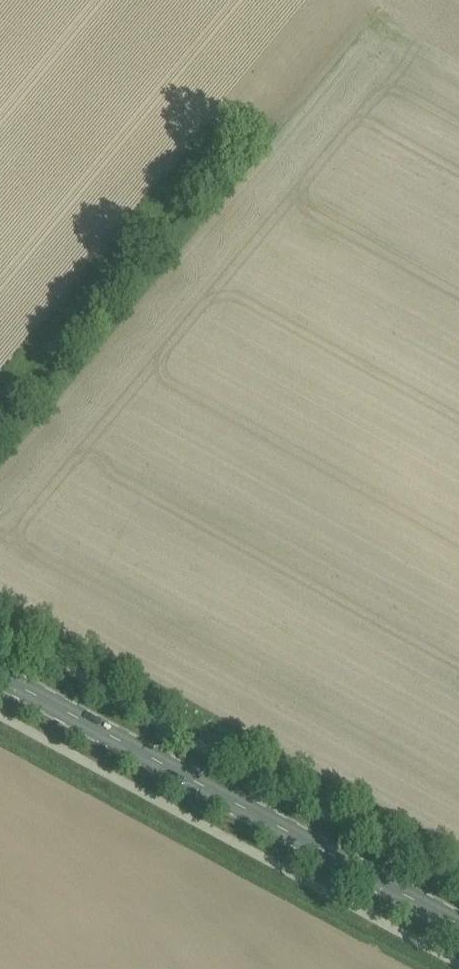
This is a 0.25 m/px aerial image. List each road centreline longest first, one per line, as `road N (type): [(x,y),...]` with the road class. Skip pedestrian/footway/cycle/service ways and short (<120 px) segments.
road 1 (secondary): [(458,925),(0,675)]

